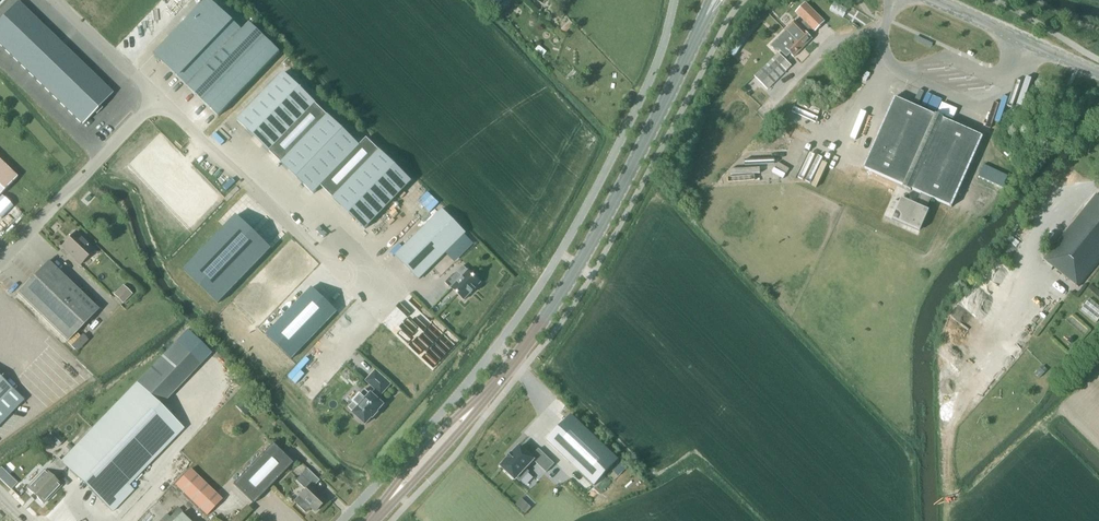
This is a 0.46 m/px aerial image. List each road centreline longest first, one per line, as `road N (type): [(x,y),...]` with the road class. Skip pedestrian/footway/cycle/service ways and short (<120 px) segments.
road 1 (primary): [(479,401),(572,277),(707,15)]
road 2 (unclassified): [(389,291),(315,248),(158,99)]
road 3 (unclassified): [(0,262),(158,99)]
road 4 (residential): [(761,113),(822,51),(885,26),(895,0)]
road 5 (secondary): [(1098,73),(937,0)]
road 6 (primary): [(381,511),(471,420),(479,401)]
road 7 (primary): [(479,401),(438,436),(381,511)]
road 8 (unclassified): [(158,99),(56,0)]

